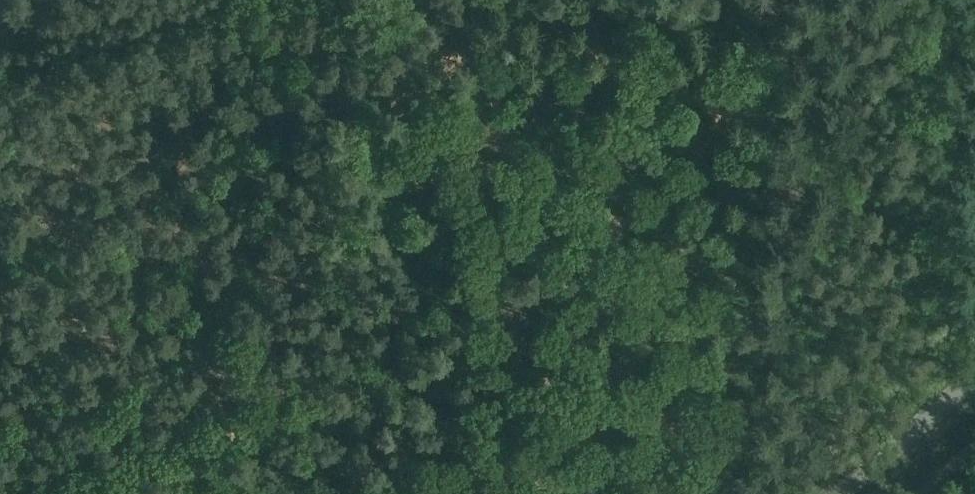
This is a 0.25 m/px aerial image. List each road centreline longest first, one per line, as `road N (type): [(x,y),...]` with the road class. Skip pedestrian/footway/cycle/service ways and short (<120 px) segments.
road 1 (unclassified): [(837,493),(974,376)]

